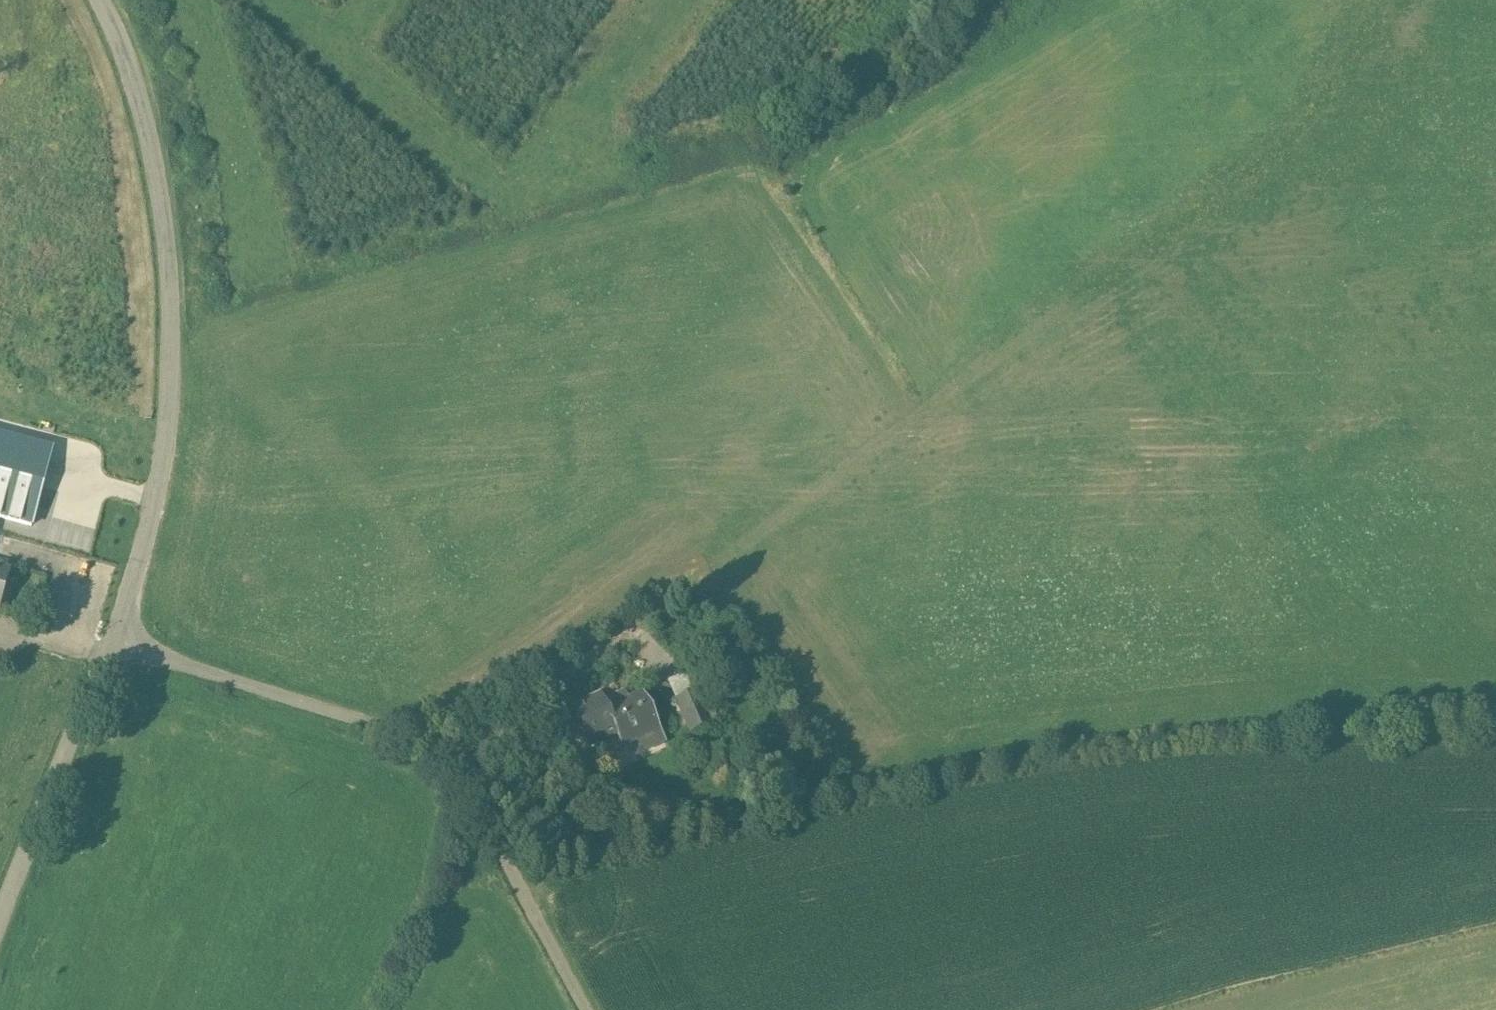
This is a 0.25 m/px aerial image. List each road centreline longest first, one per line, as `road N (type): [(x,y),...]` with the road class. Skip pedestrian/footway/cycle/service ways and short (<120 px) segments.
road 1 (track): [(444,754),(1273,159),(1337,89),(1382,0)]
road 2 (unclassified): [(101,0),(156,161),(170,283),(167,420),(111,641)]
road 3 (unclassified): [(591,1009),(460,765),(424,740),(111,641)]
road 4 (unclassified): [(111,641),(0,927)]

